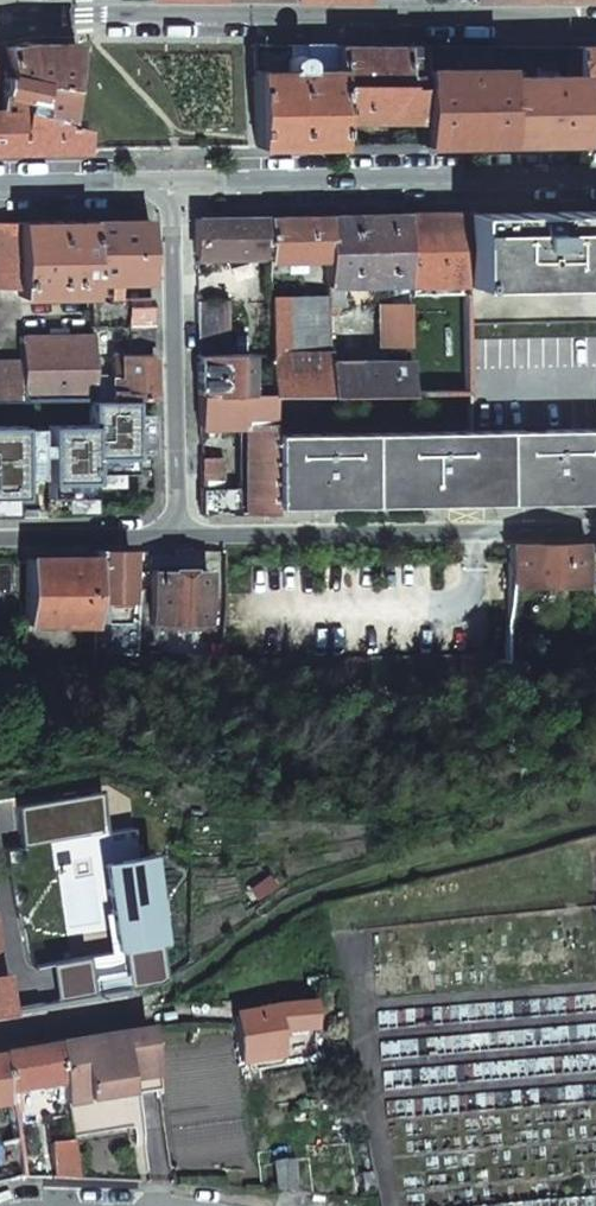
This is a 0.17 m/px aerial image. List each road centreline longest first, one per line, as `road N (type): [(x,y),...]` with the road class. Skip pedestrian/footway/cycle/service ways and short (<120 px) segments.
road 1 (residential): [(0,18),(496,17),(595,28)]
road 2 (residential): [(595,171),(174,179)]
road 3 (residential): [(177,531),(595,527)]
road 4 (residential): [(177,531),(174,179)]
road 5 (residential): [(0,534),(177,531)]
road 6 (residential): [(174,179),(0,182)]

